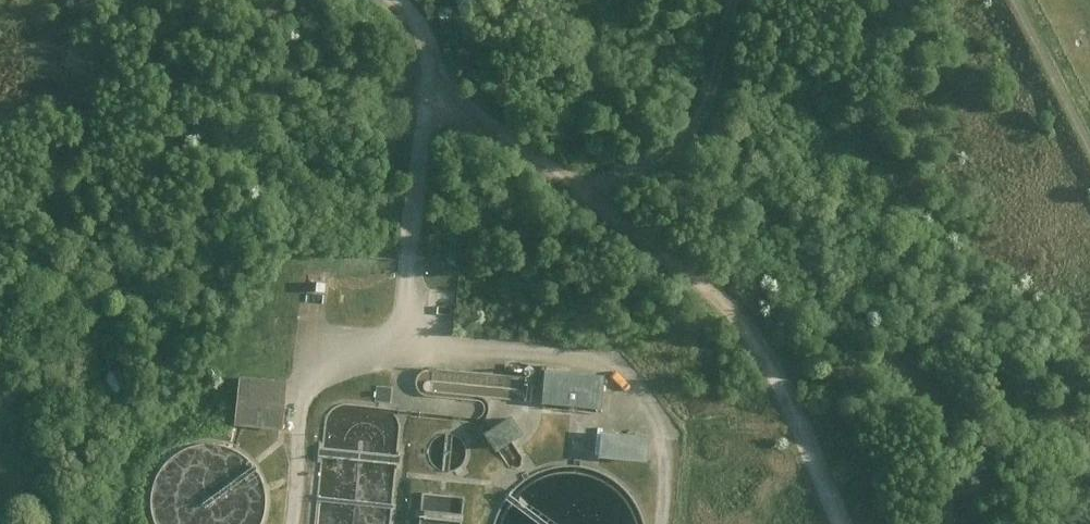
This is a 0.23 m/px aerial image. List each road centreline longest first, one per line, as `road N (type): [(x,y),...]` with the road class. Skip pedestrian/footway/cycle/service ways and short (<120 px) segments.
road 1 (track): [(428,70),(458,109),(701,286),(737,322),(788,402),(843,523)]
road 2 (track): [(736,0),(720,39),(719,79),(699,128),(673,157),(583,206)]
road 3 (track): [(428,70),(406,264)]

